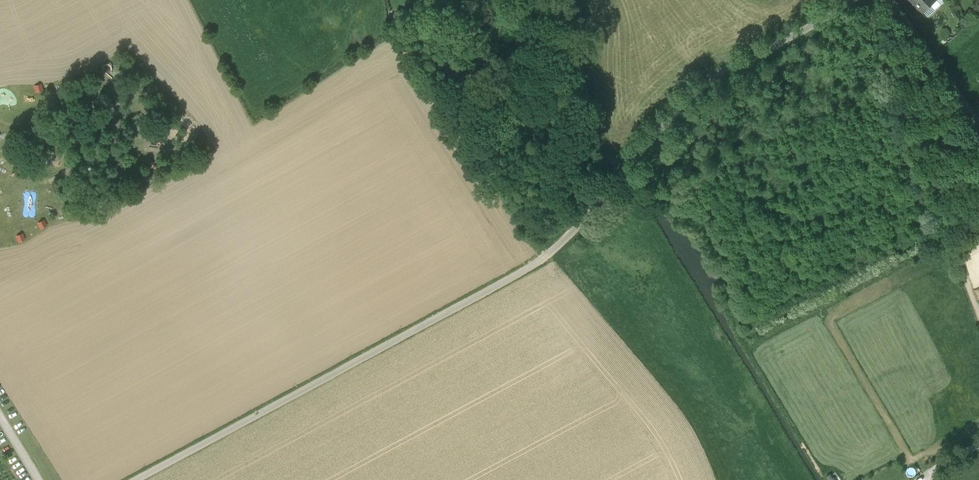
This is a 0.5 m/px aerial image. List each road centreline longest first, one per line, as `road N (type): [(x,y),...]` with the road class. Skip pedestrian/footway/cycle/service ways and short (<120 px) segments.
road 1 (unclassified): [(130,479),(550,258),(699,84),(847,0)]

